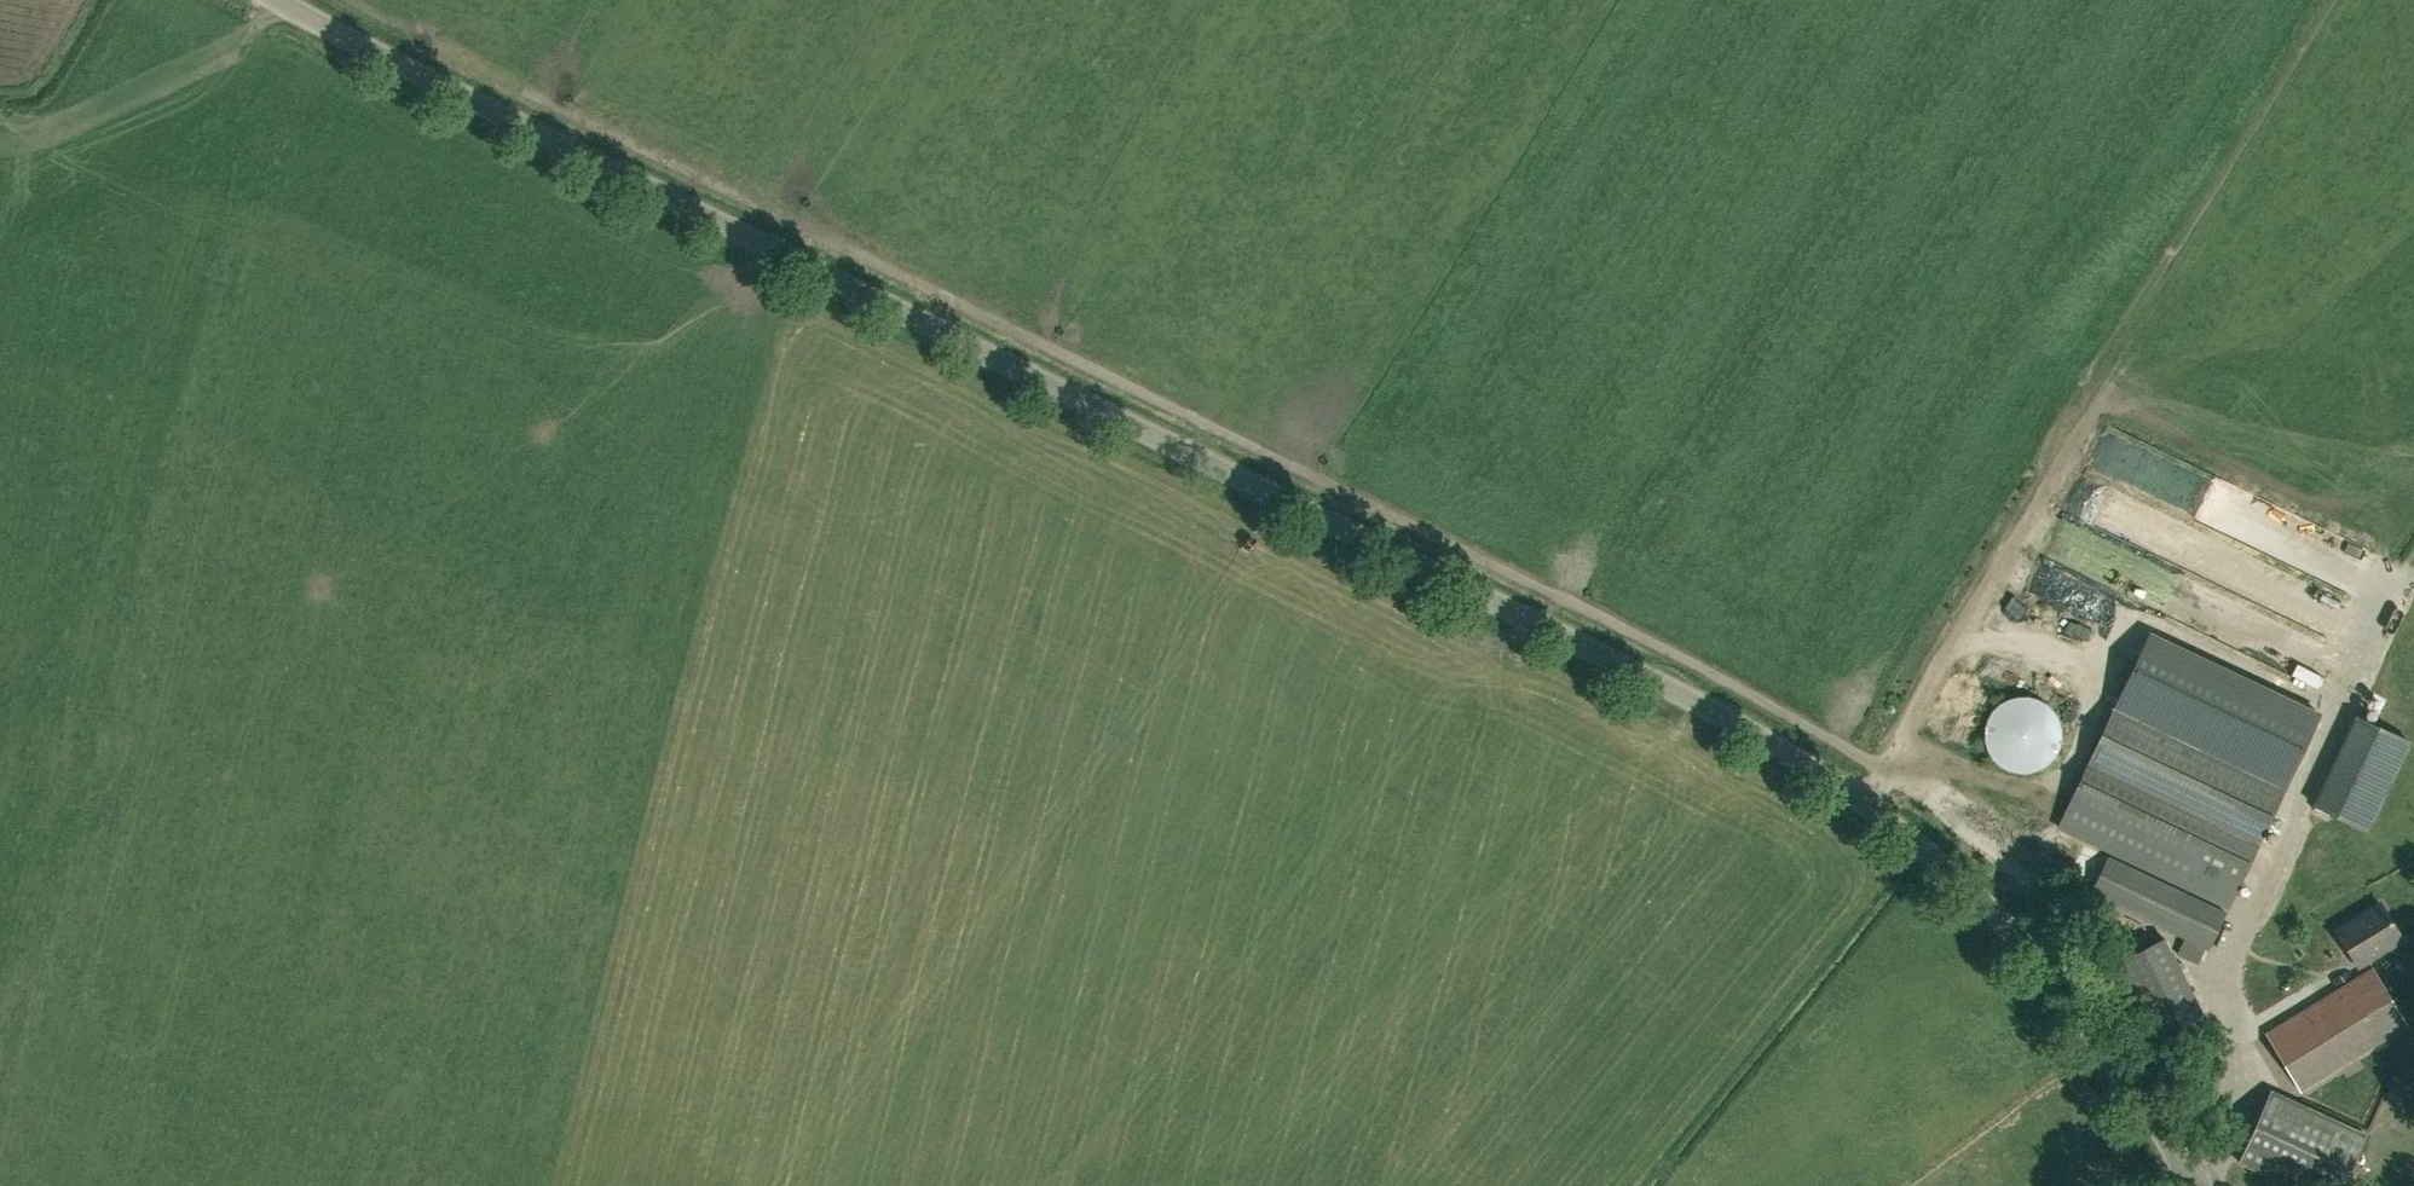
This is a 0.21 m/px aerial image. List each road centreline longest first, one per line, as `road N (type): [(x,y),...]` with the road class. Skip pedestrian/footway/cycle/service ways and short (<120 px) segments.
road 1 (unclassified): [(2188,1185),(2011,923),(1915,829),(1805,764),(1499,607),(275,0)]

